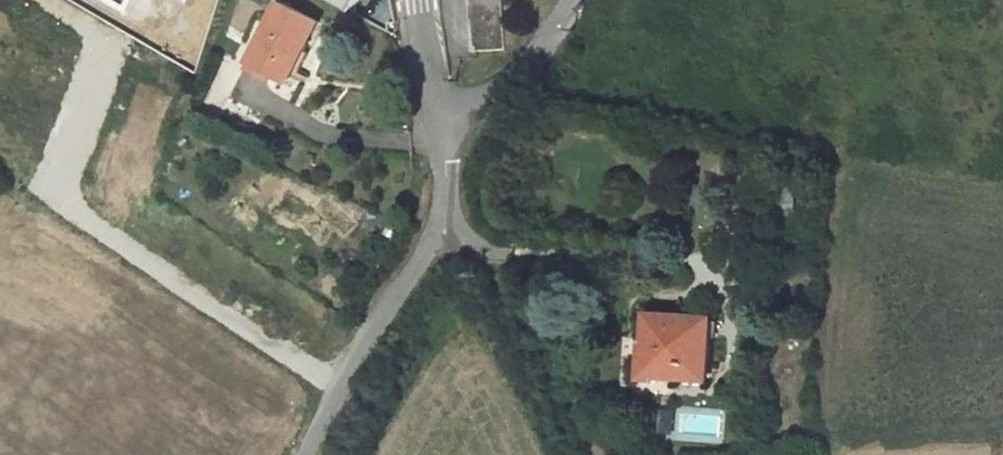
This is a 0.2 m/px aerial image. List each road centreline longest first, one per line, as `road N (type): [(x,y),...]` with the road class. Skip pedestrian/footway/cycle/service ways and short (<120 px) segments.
road 1 (unclassified): [(303,454),(447,213),(445,143)]
road 2 (track): [(447,213),(494,274),(591,454)]
road 3 (residential): [(571,0),(553,30),(445,143)]
road 4 (unclassified): [(445,143),(416,0)]

